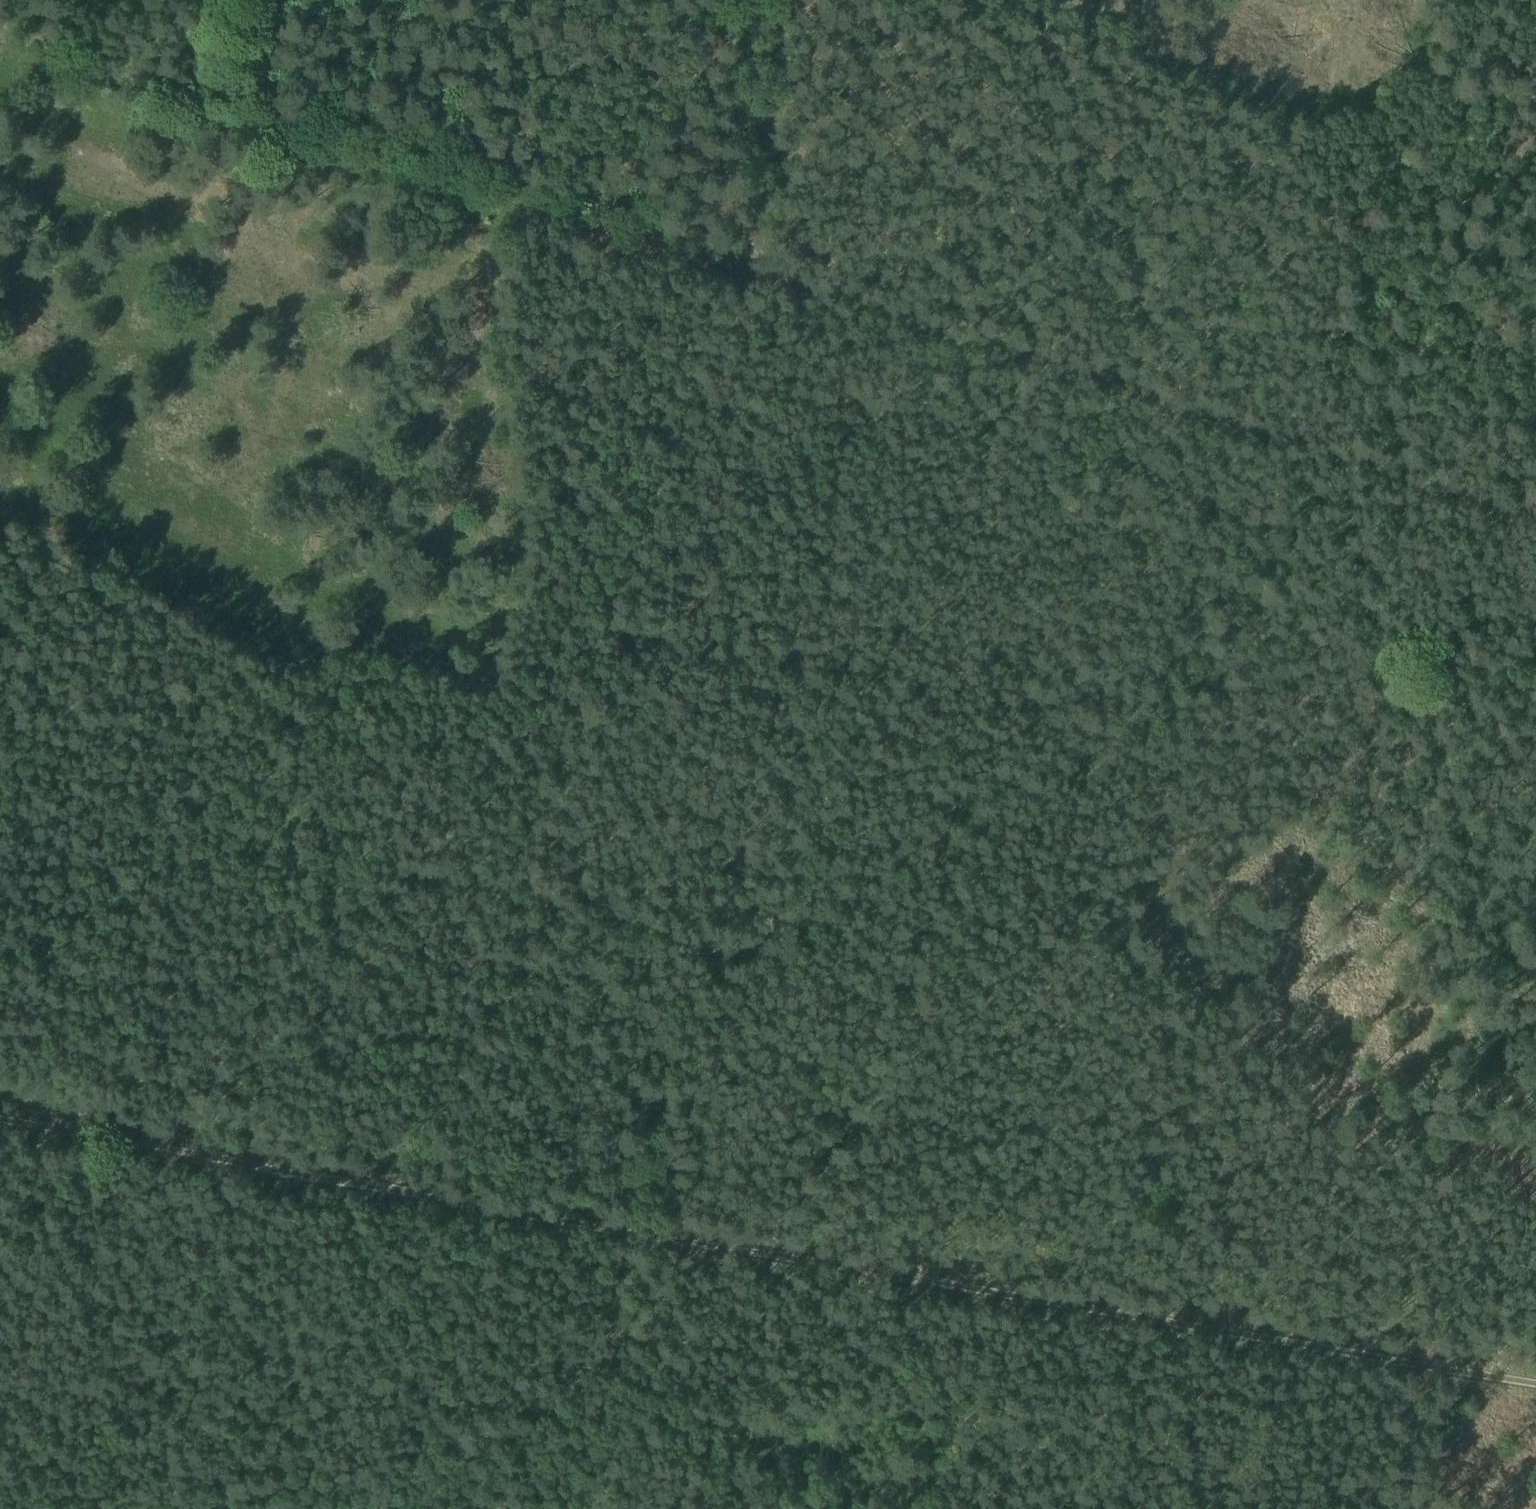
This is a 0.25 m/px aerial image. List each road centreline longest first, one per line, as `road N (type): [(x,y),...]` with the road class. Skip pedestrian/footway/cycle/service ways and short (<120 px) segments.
road 1 (track): [(1535,1390),(0,1137)]

